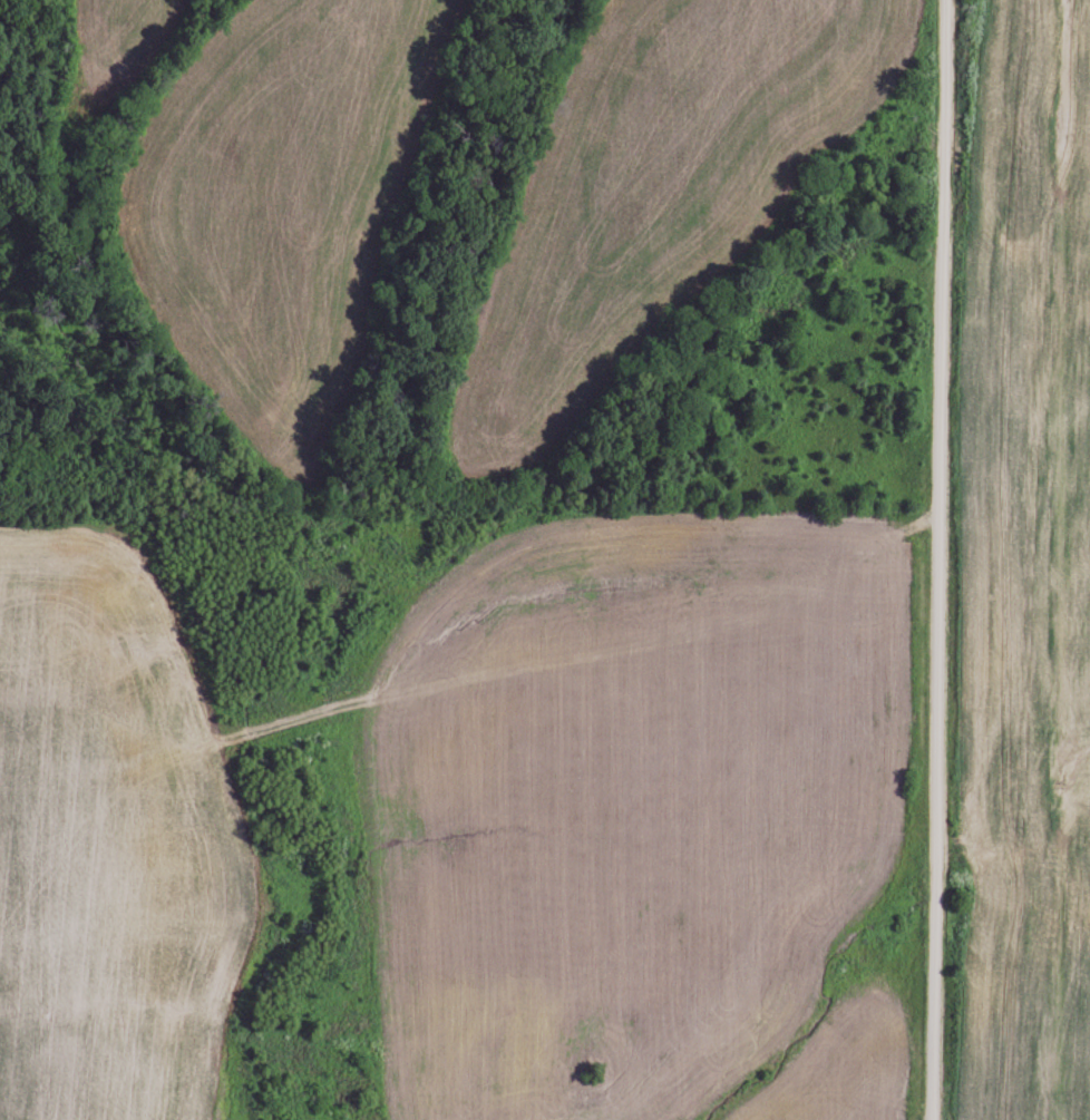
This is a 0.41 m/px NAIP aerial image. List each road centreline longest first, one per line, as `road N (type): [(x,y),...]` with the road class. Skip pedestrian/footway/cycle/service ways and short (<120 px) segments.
road 1 (residential): [(939,1119),(957,0)]

